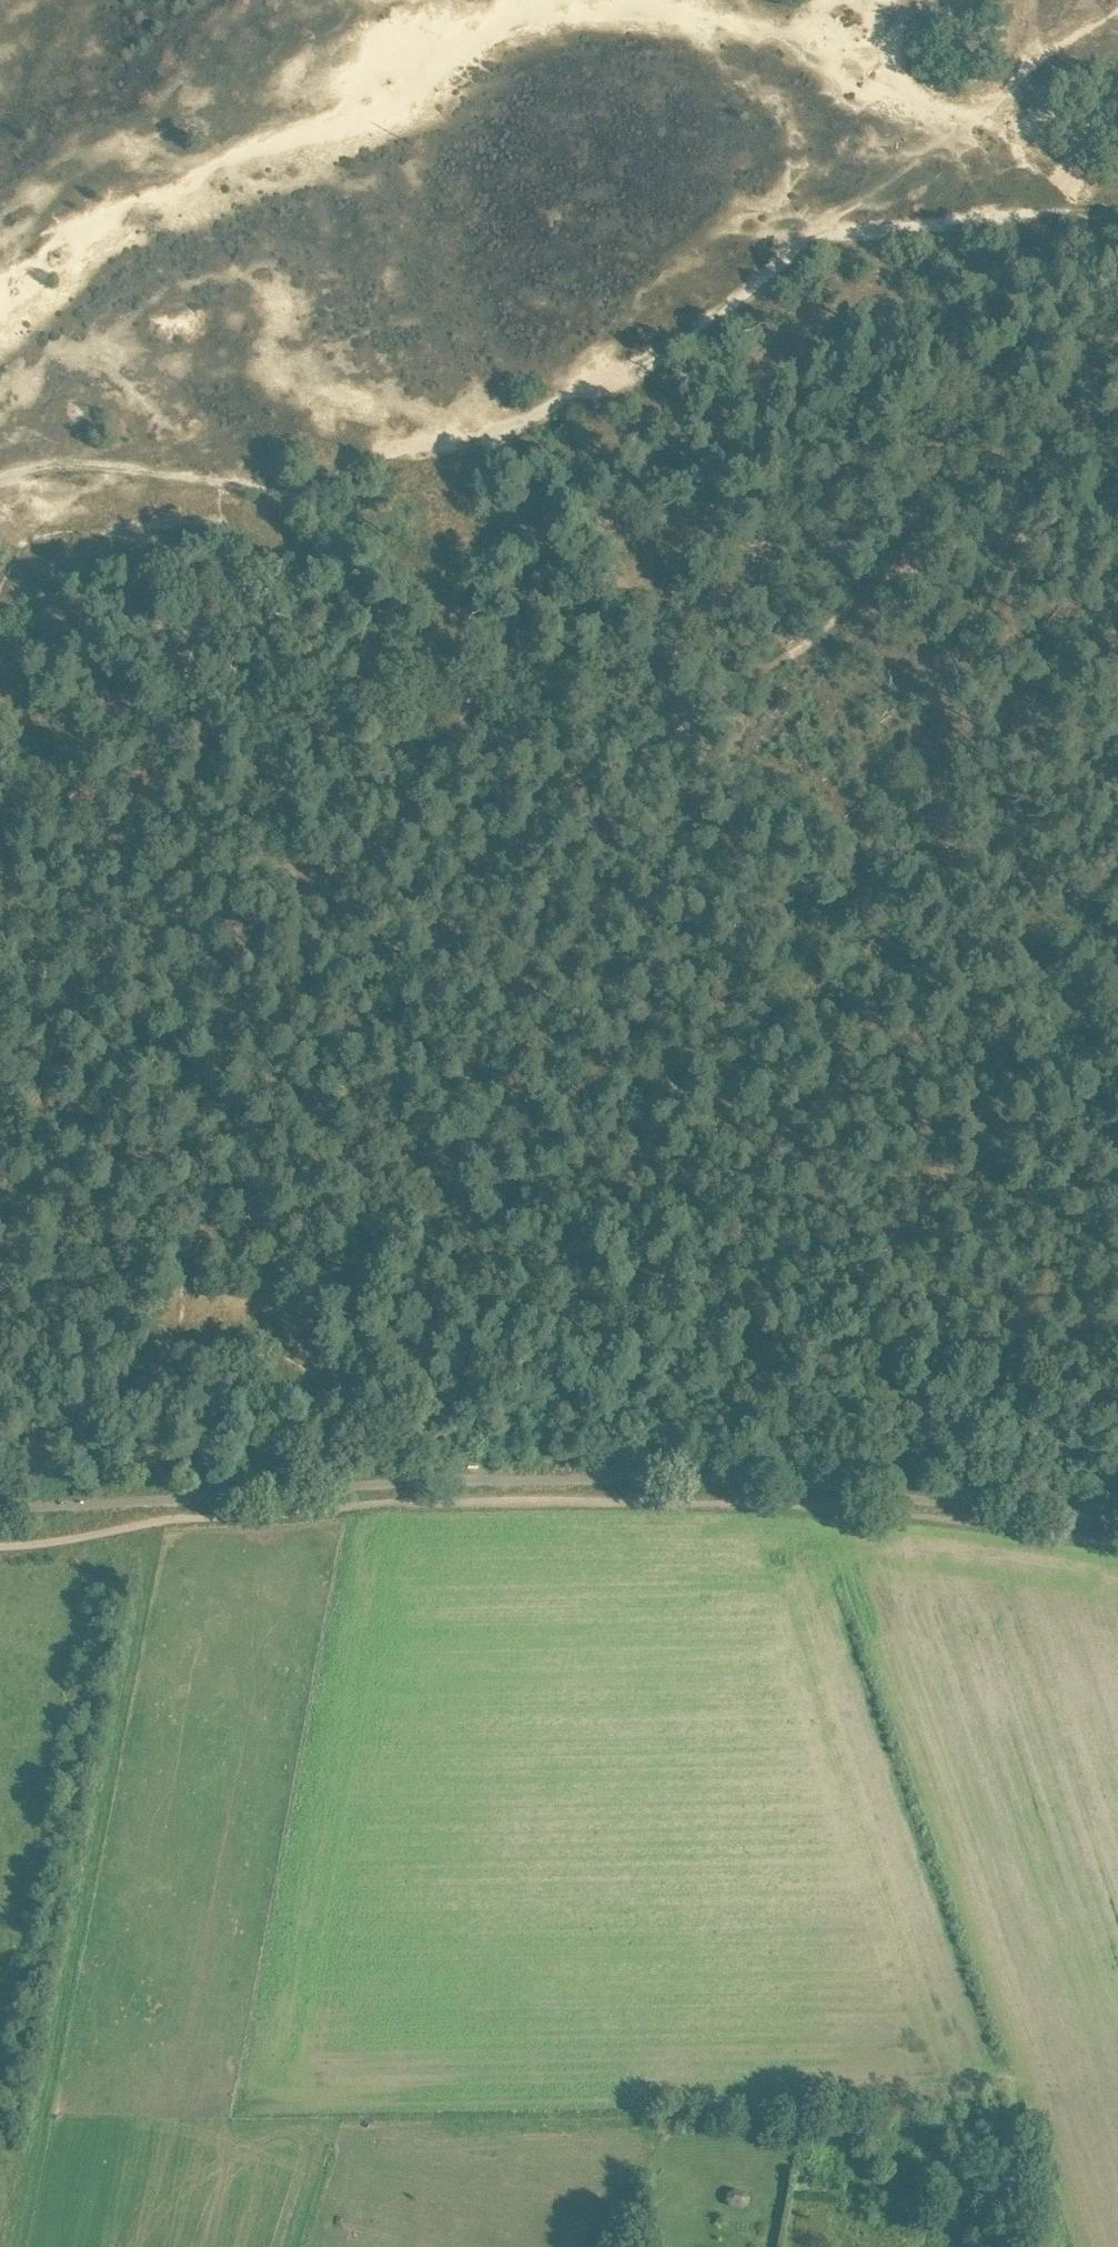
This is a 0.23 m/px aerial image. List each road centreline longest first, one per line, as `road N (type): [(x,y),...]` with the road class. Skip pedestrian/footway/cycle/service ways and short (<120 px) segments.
road 1 (track): [(1117,1550),(811,1507),(591,1501),(404,1501),(252,1520),(180,1518),(0,1548)]
road 2 (track): [(15,2246),(159,1521)]

